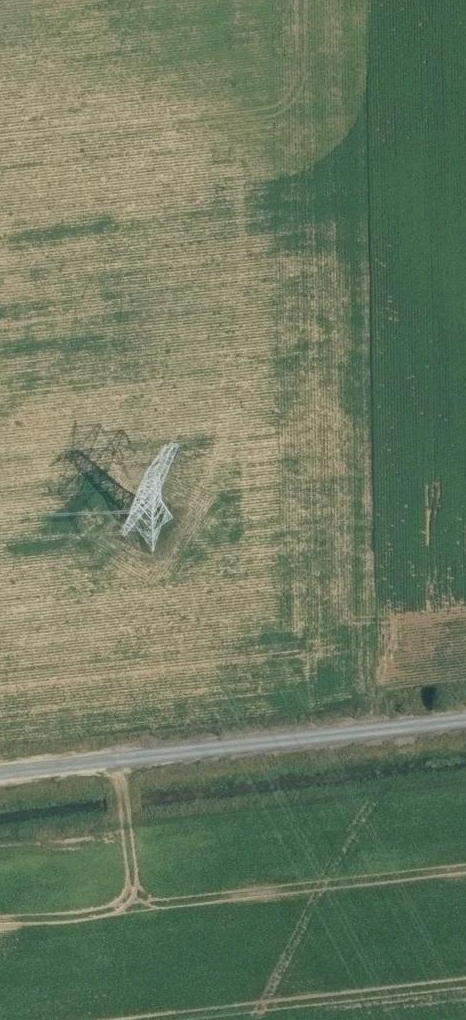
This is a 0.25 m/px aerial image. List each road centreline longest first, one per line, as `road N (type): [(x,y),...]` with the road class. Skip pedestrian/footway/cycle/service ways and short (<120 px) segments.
road 1 (unclassified): [(0,773),(465,719)]

